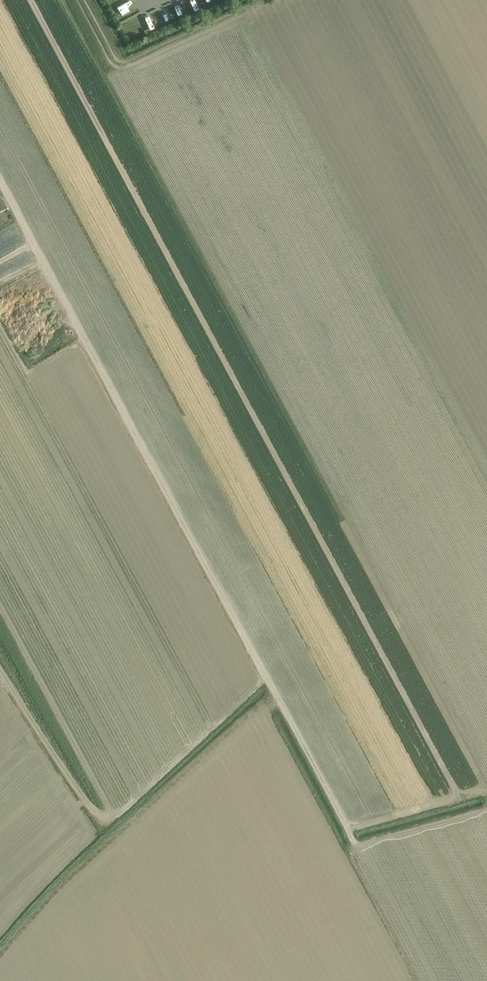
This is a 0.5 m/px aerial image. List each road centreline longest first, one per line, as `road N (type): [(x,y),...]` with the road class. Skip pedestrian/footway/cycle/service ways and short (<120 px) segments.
road 1 (track): [(0,185),(354,846)]

